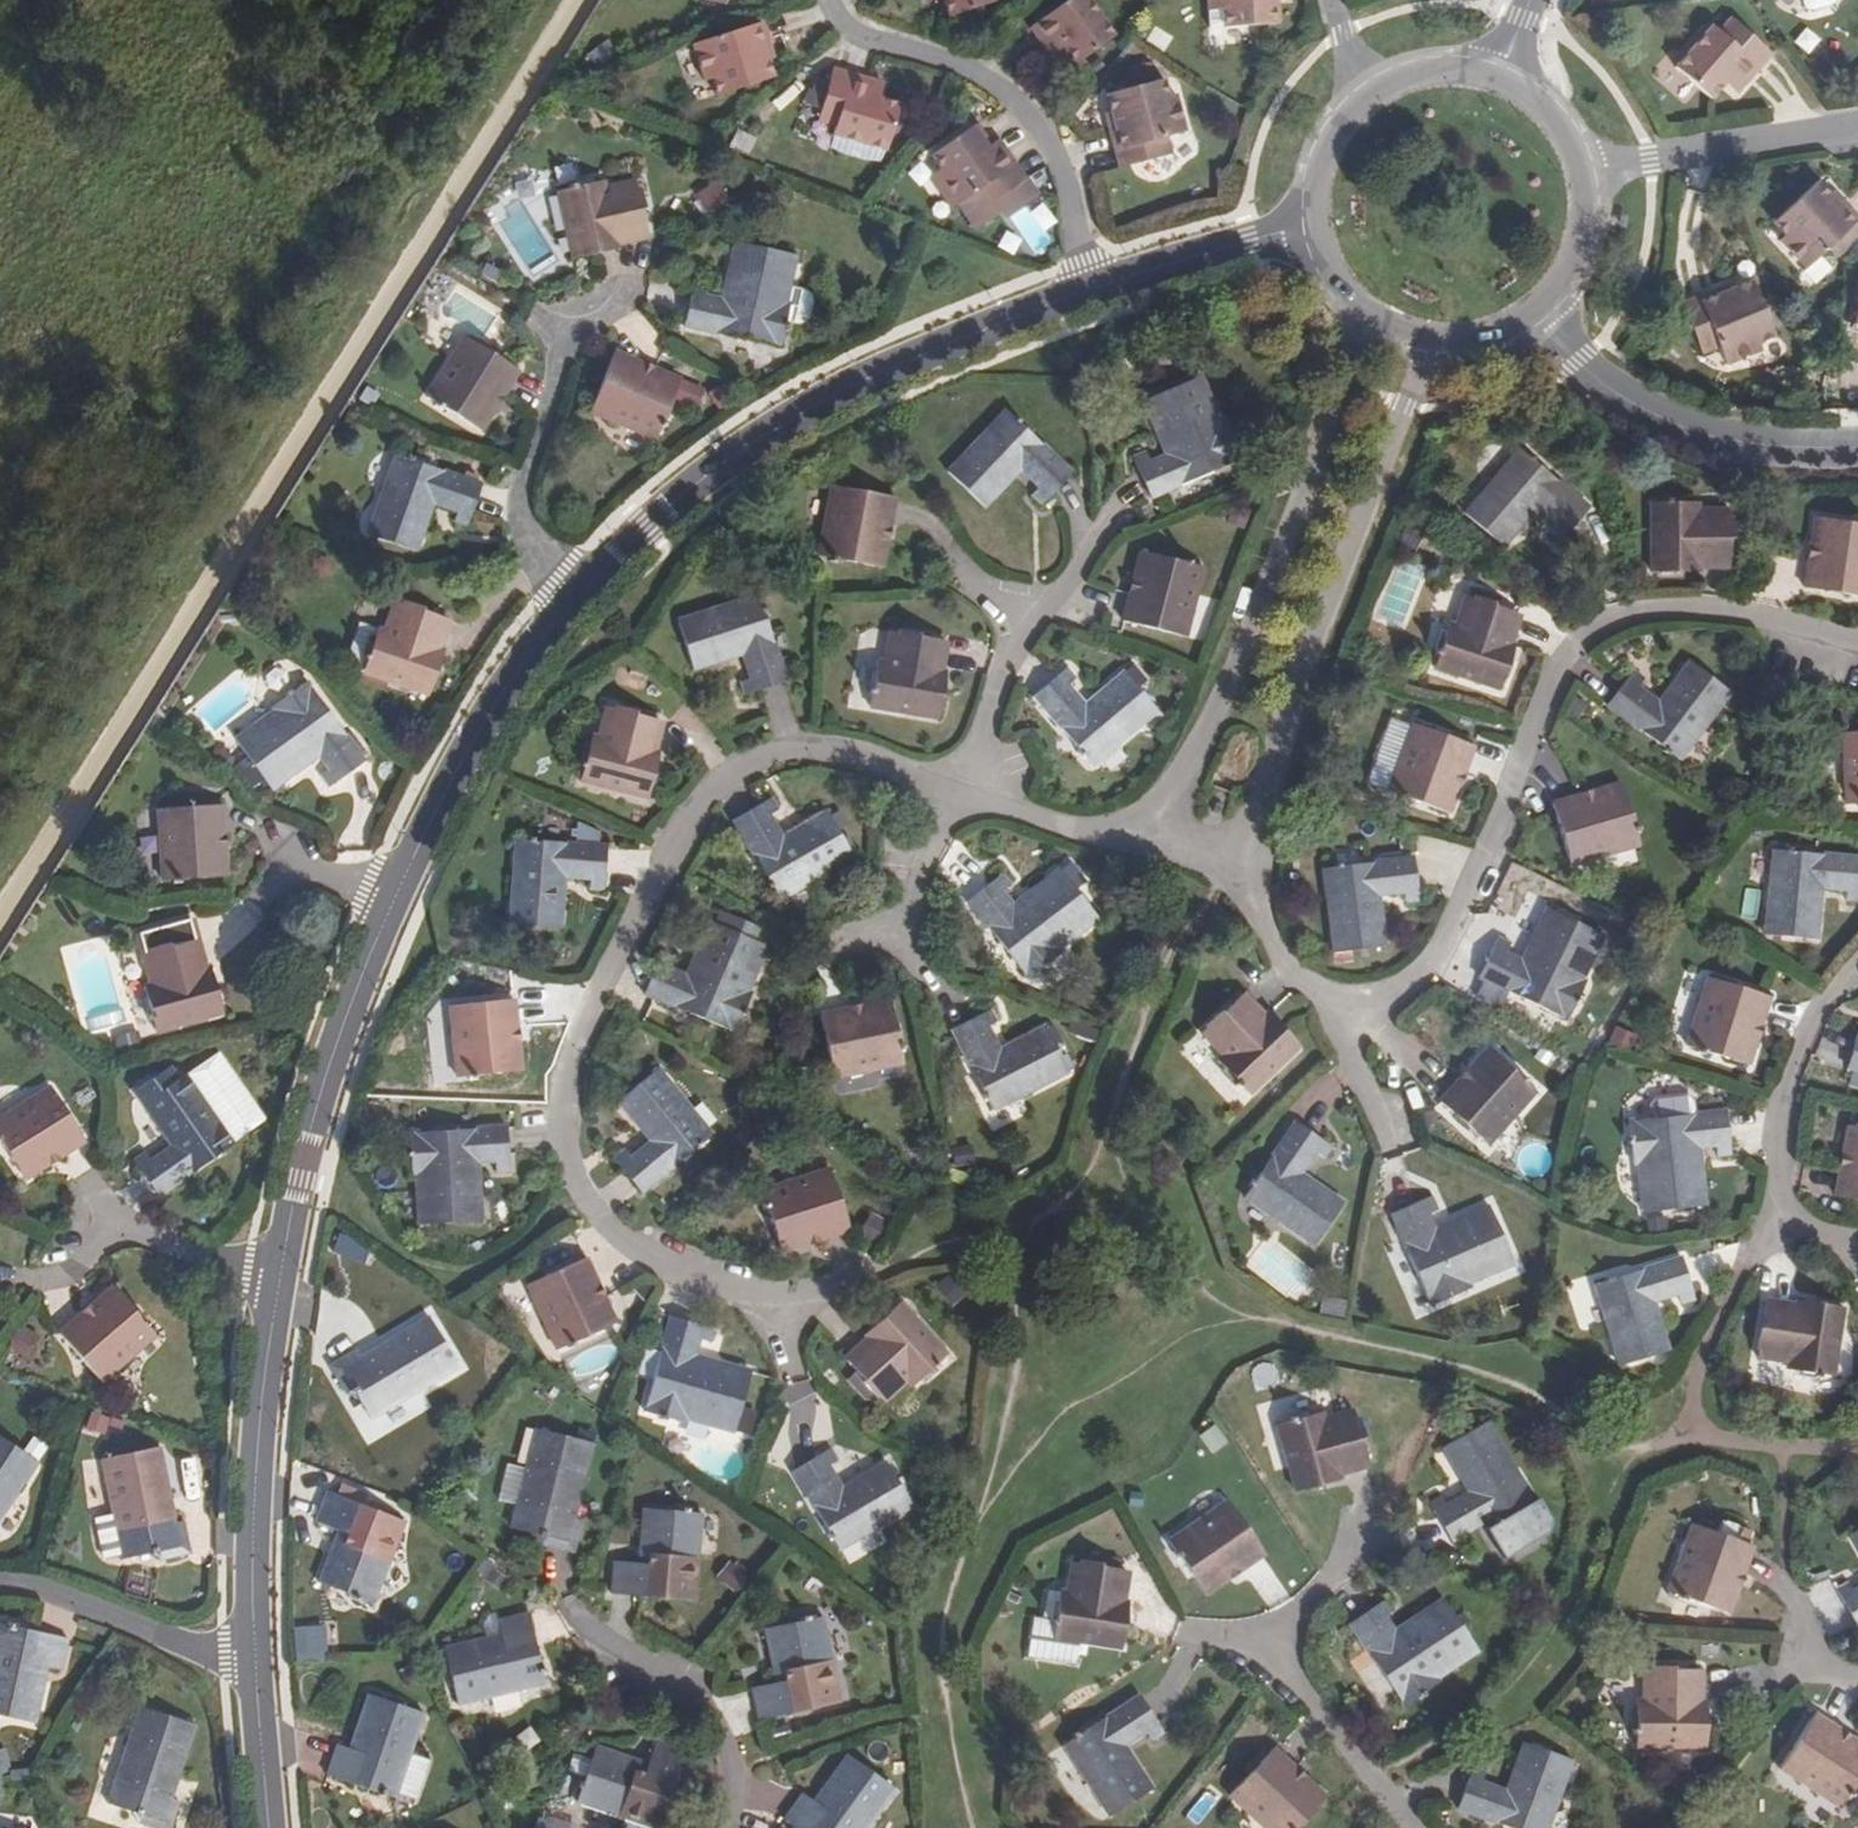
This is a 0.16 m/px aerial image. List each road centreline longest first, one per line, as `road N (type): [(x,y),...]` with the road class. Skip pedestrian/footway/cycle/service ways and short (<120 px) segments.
road 1 (track): [(0,926),(577,0)]
road 2 (residential): [(958,788),(809,748),(745,761),(693,811),(594,993),(554,1094),(581,1185),(608,1225),(691,1274),(786,1293)]
road 3 (residential): [(1857,642),(1691,610),(1608,624),(1581,641),(1546,698),(1450,928),(1404,992),(1347,1005),(1296,978),(1231,875)]
road 4 (tertiary): [(567,609),(670,506),(799,415),(1095,288)]
road 5 (residential): [(1362,319),(1346,385),(1157,847)]
road 6 (residential): [(1231,875),(1407,408),(1438,349)]
road 7 (residential): [(832,0),(868,39),(964,70),(1026,109),(1058,158),(1095,288)]
road 8 (tertiary): [(279,1280),(320,1096),(391,904)]
road 9 (tertiary): [(253,1667),(255,1450),(279,1280)]
road 10 (residential): [(1355,1536),(1301,1607),(1283,1656),(1301,1716),(1410,1827)]
road 11 (tertiary): [(1537,320),(1619,395),(1683,427),(1770,446),(1857,448)]
road 12 (tertiary): [(391,904),(489,715),(567,609)]
road 13 (residential): [(1829,1241),(1809,1231),(1784,1194),(1780,1139),(1816,1008),(1857,962)]
road 14 (residential): [(567,609),(532,558),(521,511),(569,337)]
road 15 (residential): [(573,1619),(668,1681),(723,1748),(724,1827)]
road 16 (residential): [(1587,167),(1857,126)]
road 17 (residential): [(0,1587),(62,1600),(253,1667)]
road 18 (tertiary): [(1095,288),(1249,243),(1311,234)]
road 19 (residential): [(835,955),(891,938),(958,788)]
road 20 (residential): [(1157,847),(958,788)]
road 21 (residential): [(958,788),(1027,603)]
road 22 (residential): [(89,1232),(279,1280)]
road 23 (tertiary): [(1378,85),(1329,133),(1315,165),(1311,234)]
road 24 (tertiary): [(1537,320),(1566,289),(1586,251),(1593,209),(1587,167)]
road 25 (tertiary): [(268,1827),(253,1667)]
road 26 (tertiary): [(1587,167),(1568,128),(1538,96),(1500,74)]
road 27 (tertiary): [(1500,74),(1459,66),(1417,69),(1378,85)]

